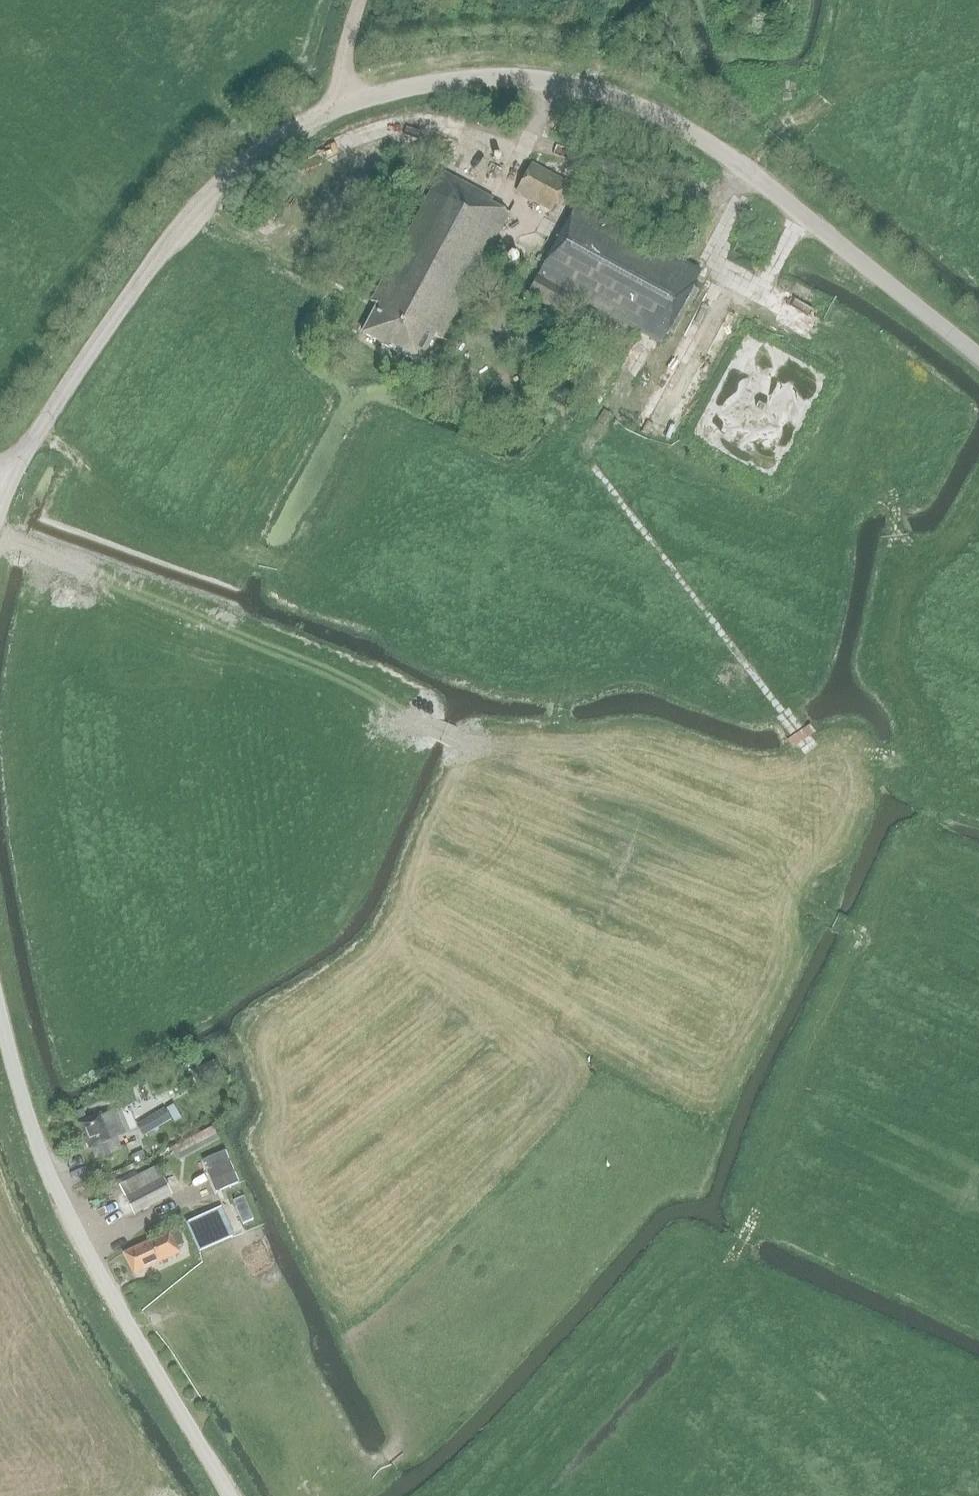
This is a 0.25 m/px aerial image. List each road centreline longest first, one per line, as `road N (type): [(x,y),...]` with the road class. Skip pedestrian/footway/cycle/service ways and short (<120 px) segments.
road 1 (tertiary): [(978,357),(673,120),(547,80),(436,82),(306,121),(208,194),(98,338),(7,487)]
road 2 (tertiary): [(229,1495),(54,1186),(0,1017)]

